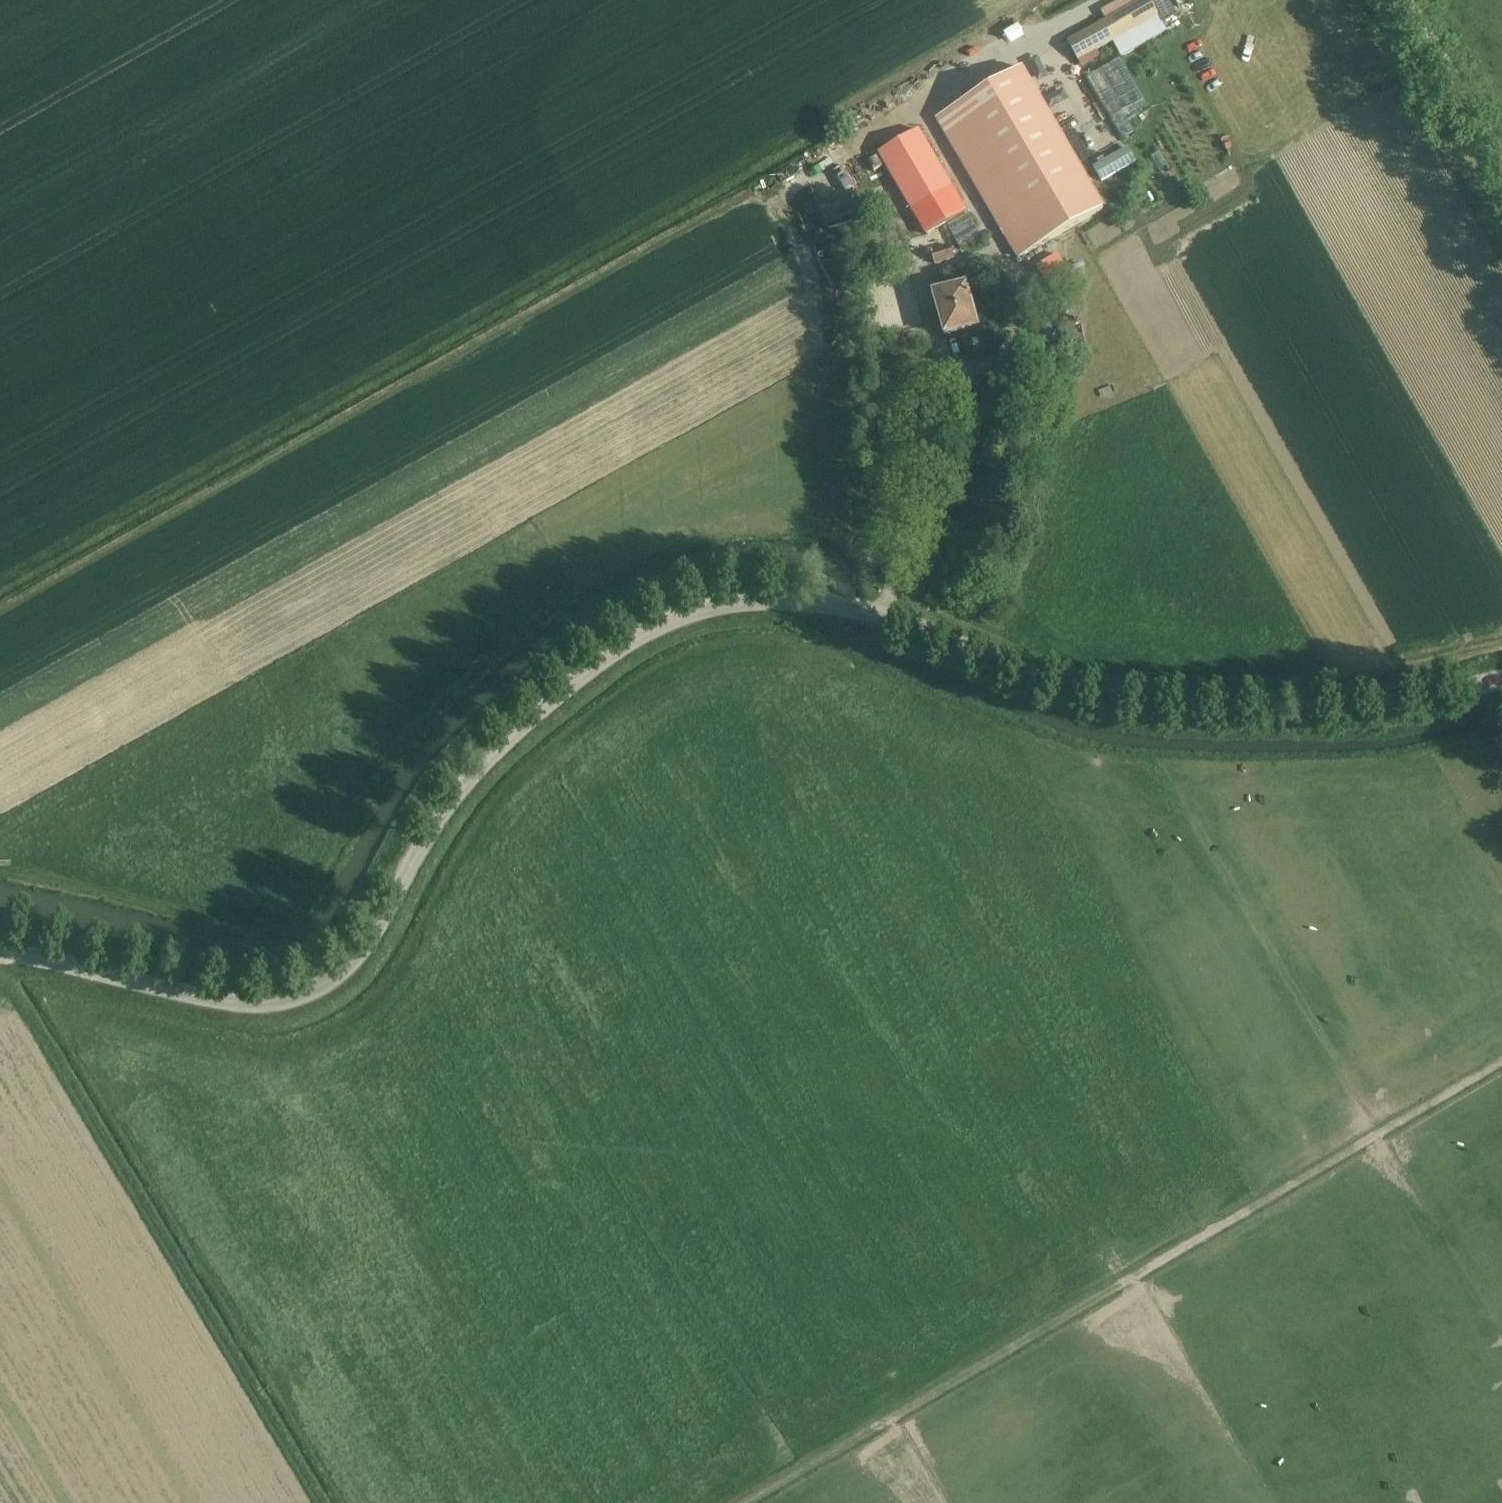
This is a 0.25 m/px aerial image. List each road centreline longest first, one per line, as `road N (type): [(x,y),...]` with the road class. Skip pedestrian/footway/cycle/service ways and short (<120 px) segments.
road 1 (unclassified): [(0,950),(234,1004),(305,995),(372,940),(428,836),(512,735),(623,647),(679,617),(729,604),(789,599),(867,611),(1052,682),(1157,705),(1355,708),(1501,681)]
road 2 (residential): [(1501,159),(1405,0)]

